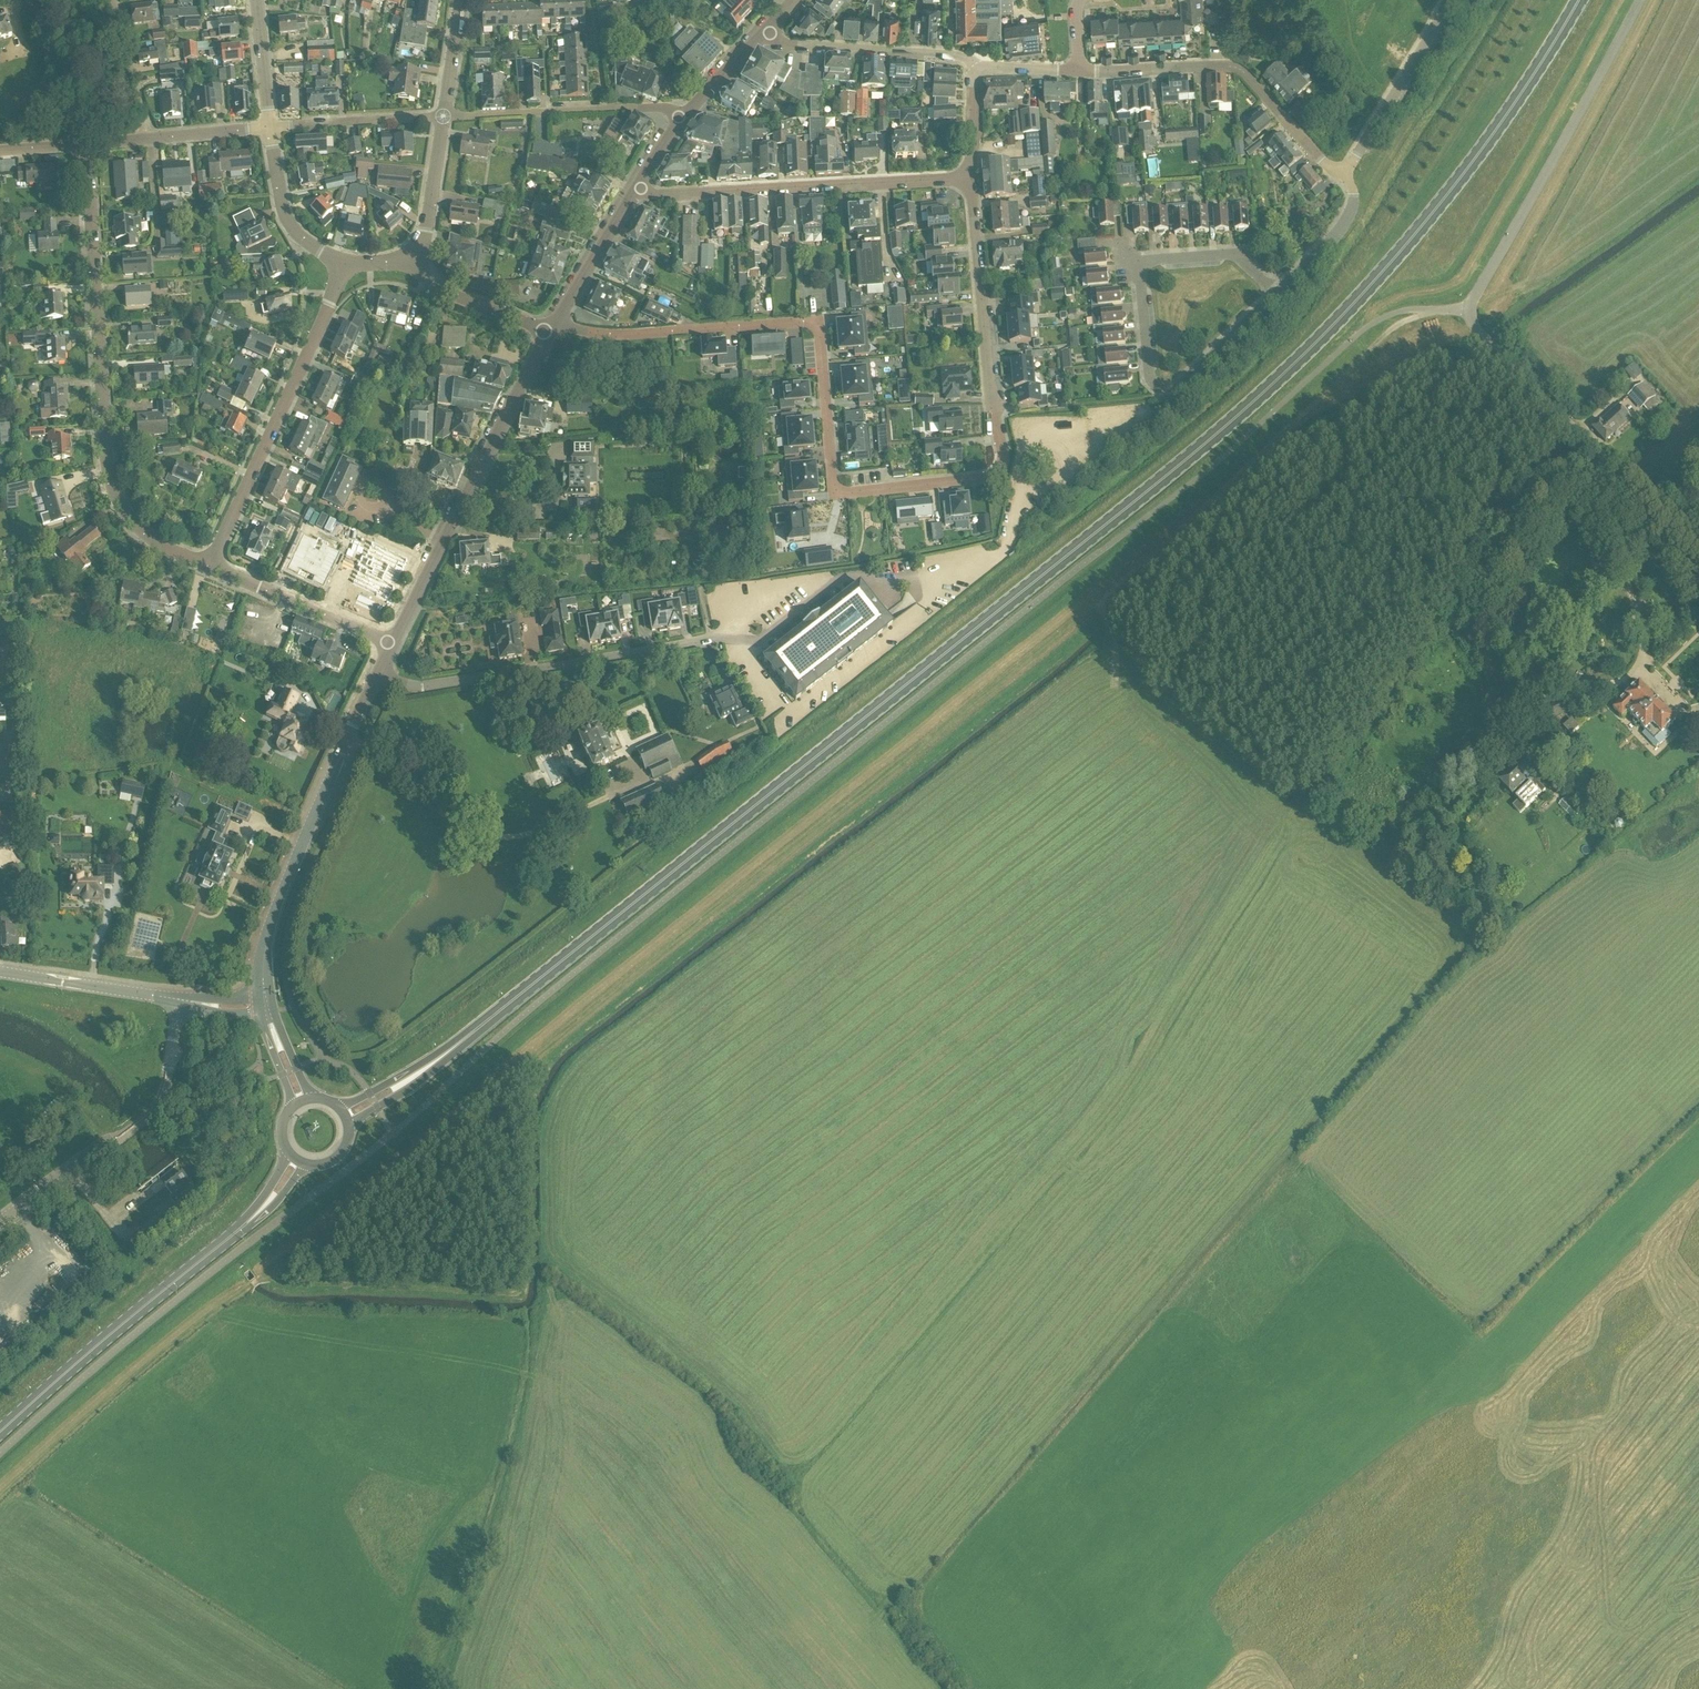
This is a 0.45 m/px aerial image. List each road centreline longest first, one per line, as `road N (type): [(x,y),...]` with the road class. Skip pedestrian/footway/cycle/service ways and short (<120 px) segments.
road 1 (primary): [(454,1047),(1252,403),(1365,290),(1460,178),(1578,0)]
road 2 (track): [(0,1498),(61,1436),(228,1299),(1097,603)]
road 3 (residential): [(559,319),(601,337),(817,328),(835,493),(989,477),(1003,454),(971,178)]
road 4 (tertiary): [(1698,564),(1471,315),(1641,0)]
road 5 (track): [(1114,689),(1116,632),(1097,603),(1397,323),(1438,309)]
road 6 (residential): [(211,564),(161,544),(115,494),(105,455),(86,145)]
road 7 (tertiary): [(267,1009),(263,948),(272,920),(378,672)]
road 8 (tertiary): [(392,643),(550,331)]
road 9 (residential): [(712,639),(435,686),(378,672)]
road 10 (residential): [(637,185),(662,195),(971,178)]
road 11 (residential): [(211,564),(347,263)]
road 12 (residential): [(1345,171),(1327,167),(1232,67),(1080,71)]
road 13 (primary): [(0,1431),(224,1241)]
road 14 (residential): [(1269,302),(1241,259),(1141,267),(1151,385),(1168,387)]
road 15 (residential): [(39,1192),(153,1108),(179,1000)]
road 16 (residential): [(682,116),(664,109),(446,117)]
road 17 (residential): [(766,29),(784,45),(965,57),(982,69)]
road 18 (residential): [(1345,171),(1448,0)]
road 19 (residential): [(392,643),(211,564)]
road 20 (residential): [(270,127),(86,145)]
road 21 (secondary): [(179,1000),(0,972)]
road 22 (residential): [(270,127),(446,117)]
road 23 (residential): [(347,263),(296,232),(282,204),(270,127)]
road 24 (residential): [(1269,302),(1348,219),(1354,194),(1345,171)]
road 25 (residential): [(550,331),(429,283),(412,258)]
road 26 (tertiary): [(559,319),(637,185)]
road 27 (residential): [(412,258),(425,233),(446,117)]
road 28 (primary): [(350,1130),(454,1047)]
road 29 (residential): [(1168,387),(1269,302)]
road 30 (primary): [(454,1047),(336,1104)]
road 31 (residential): [(270,127),(257,0)]
road 32 (tertiary): [(682,116),(766,29)]

